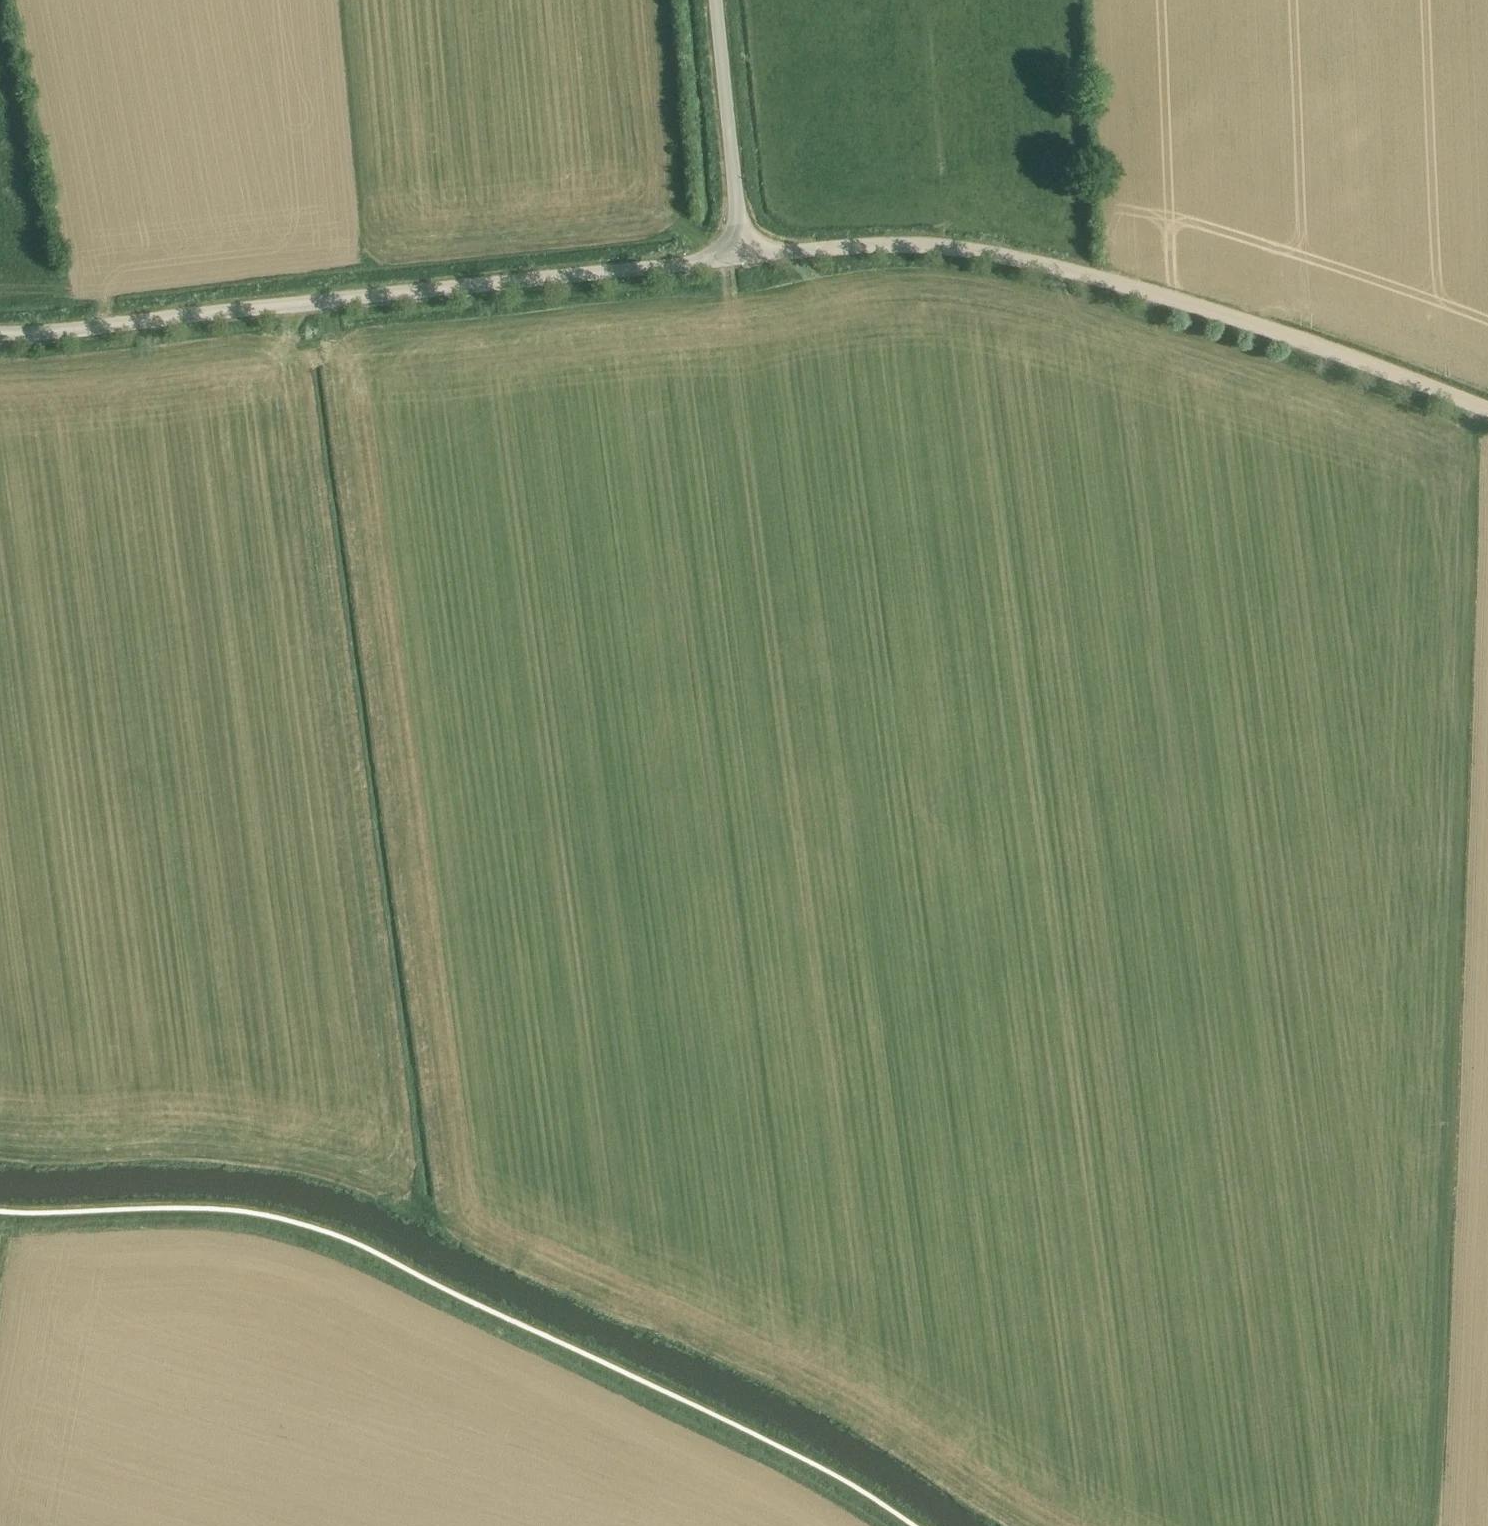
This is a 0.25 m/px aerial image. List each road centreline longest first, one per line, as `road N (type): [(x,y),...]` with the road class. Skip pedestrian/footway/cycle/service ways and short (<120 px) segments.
road 1 (unclassified): [(0,333),(740,255),(717,0)]
road 2 (track): [(1487,413),(1160,299),(1002,257),(930,246),(740,255)]

